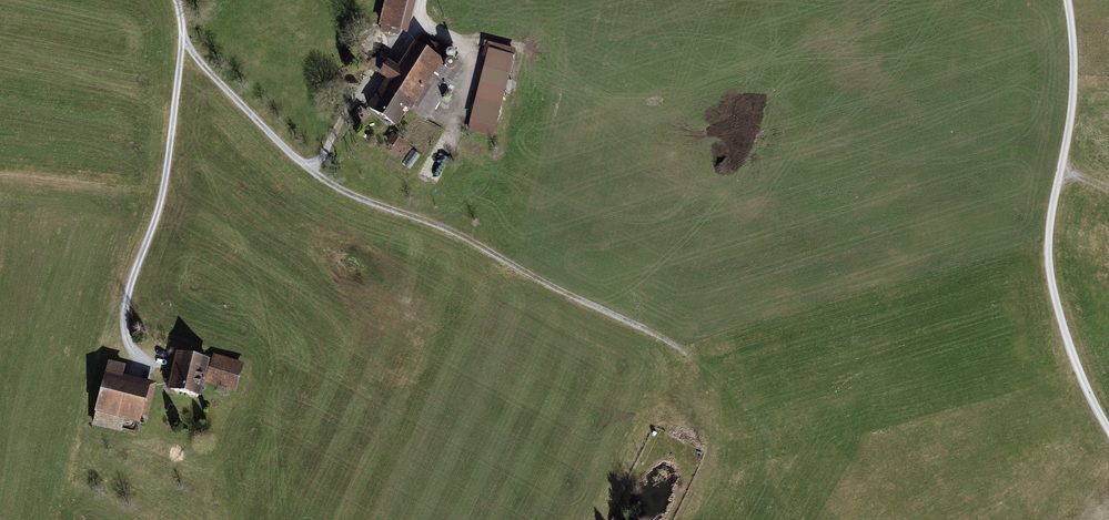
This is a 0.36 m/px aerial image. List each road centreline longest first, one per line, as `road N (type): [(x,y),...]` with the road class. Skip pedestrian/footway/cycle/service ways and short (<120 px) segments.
road 1 (track): [(182,37),(324,180),(453,232),(692,356)]
road 2 (track): [(1108,430),(1067,340),(1048,260),(1073,96),(1067,0)]
road 3 (track): [(147,370),(129,338),(124,305),(167,166),(182,37),(178,0)]
road 4 (track): [(422,0),(410,37),(383,79),(350,105),(312,171)]
road 5 (track): [(417,21),(469,55),(450,137)]

